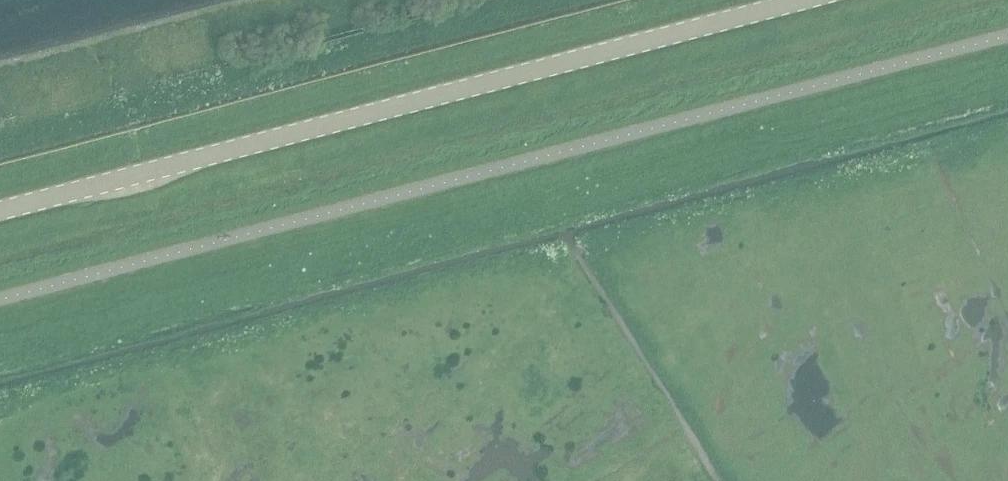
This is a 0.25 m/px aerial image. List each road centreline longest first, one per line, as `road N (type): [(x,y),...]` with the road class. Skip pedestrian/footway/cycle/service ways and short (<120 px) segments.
road 1 (tertiary): [(0,211),(797,0)]

